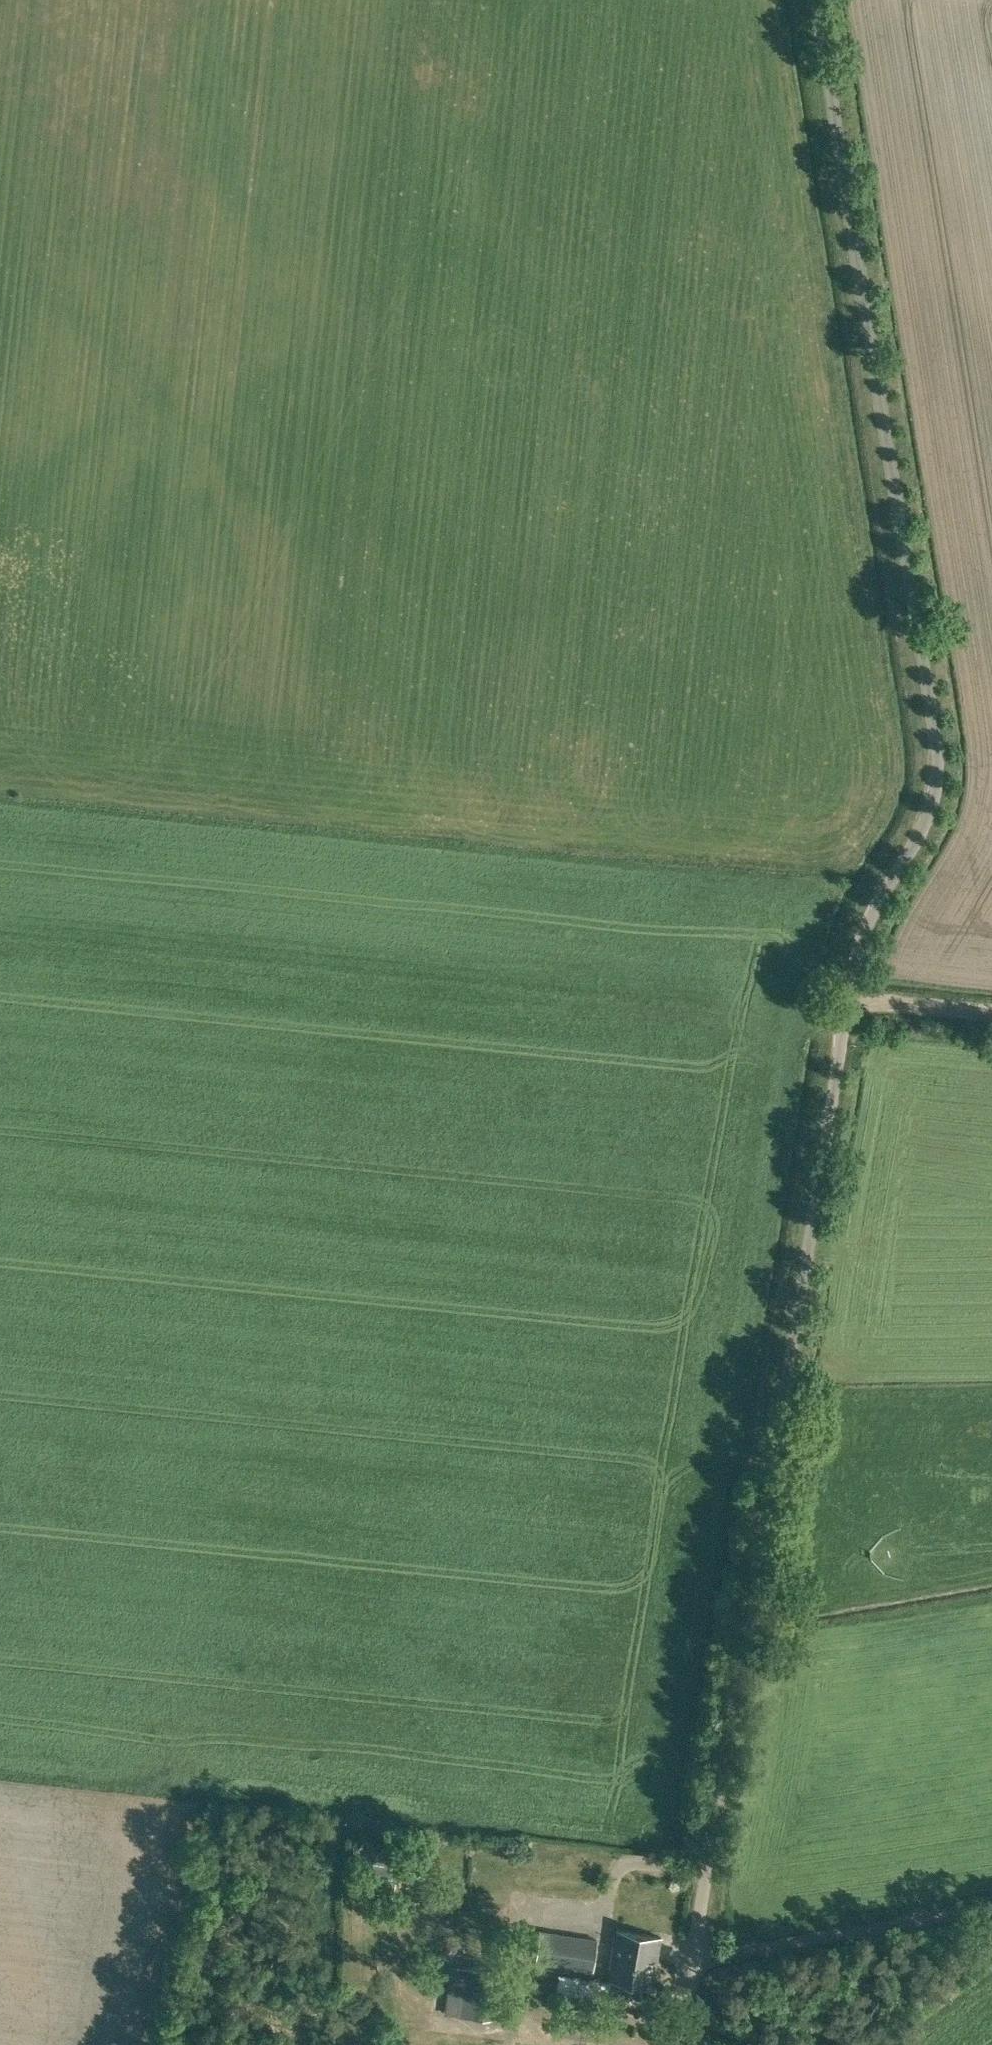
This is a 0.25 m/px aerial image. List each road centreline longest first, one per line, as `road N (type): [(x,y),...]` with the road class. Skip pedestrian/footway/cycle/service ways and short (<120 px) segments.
road 1 (unclassified): [(693,1955),(856,954),(937,786),(816,0)]
road 2 (unclassified): [(693,1955),(991,1910)]
road 3 (track): [(991,1011),(849,998)]

